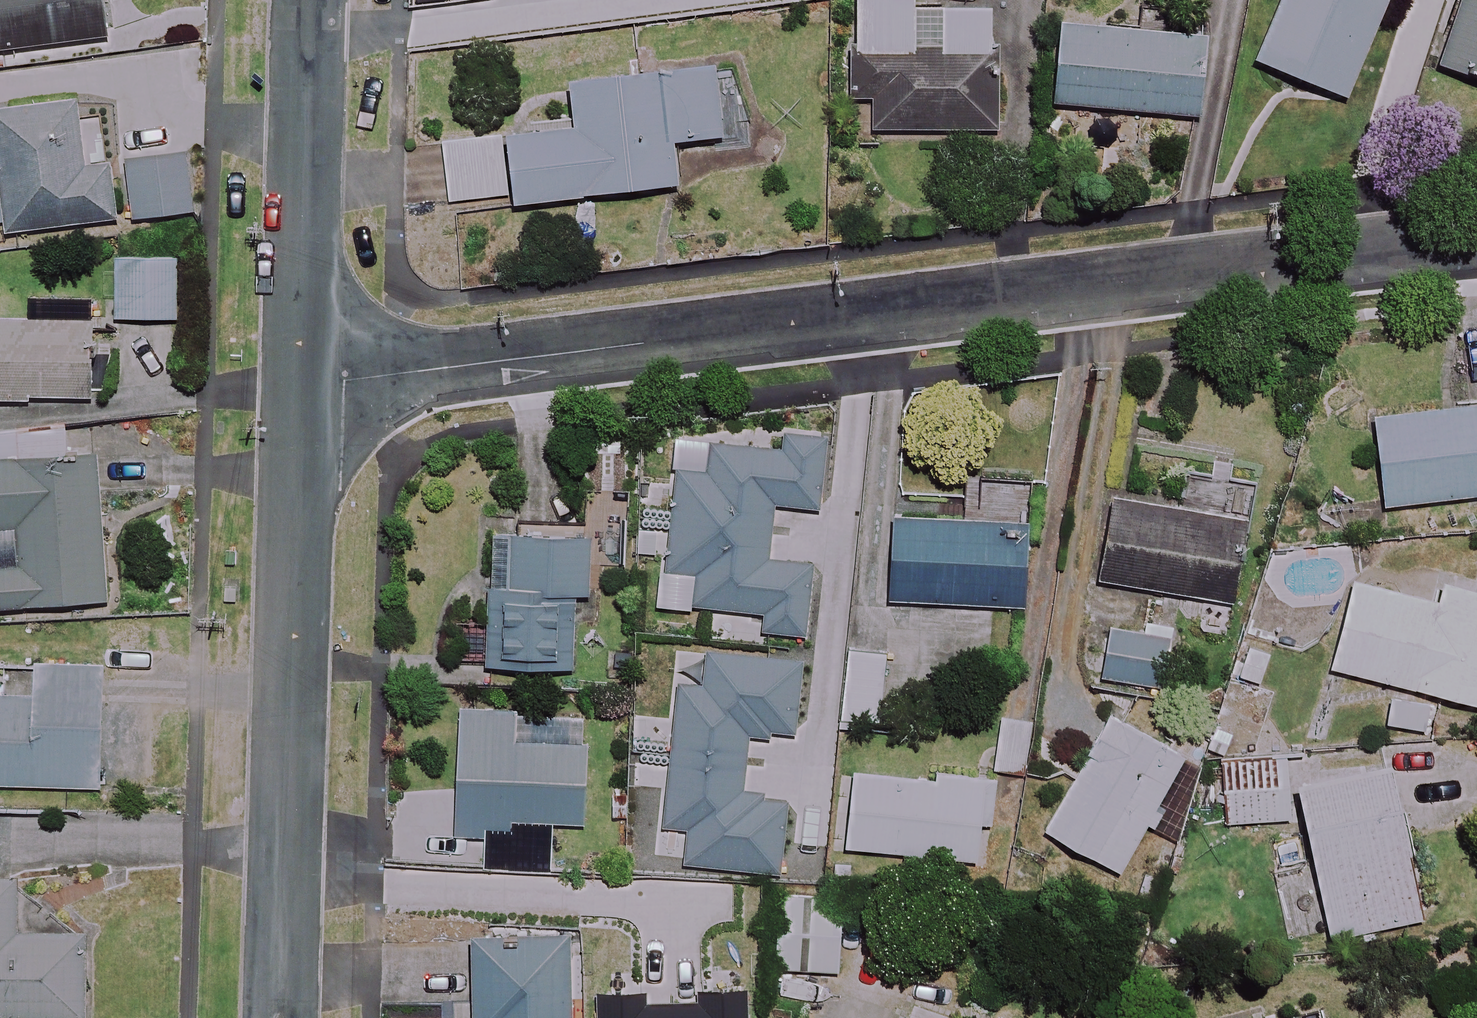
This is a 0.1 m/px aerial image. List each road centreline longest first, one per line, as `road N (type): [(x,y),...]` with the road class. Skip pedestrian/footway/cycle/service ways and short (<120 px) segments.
road 1 (residential): [(1476,241),(299,380)]
road 2 (residential): [(299,380),(279,1017)]
road 3 (residential): [(308,0),(299,380)]

